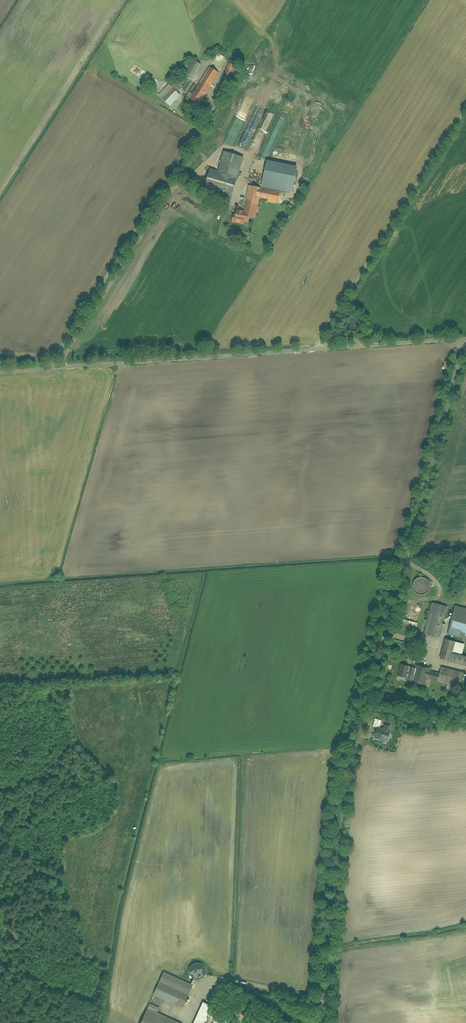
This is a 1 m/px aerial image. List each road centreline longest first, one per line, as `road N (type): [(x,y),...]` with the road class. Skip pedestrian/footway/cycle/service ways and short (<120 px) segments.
road 1 (unclassified): [(327,1022),(343,812),(465,349)]
road 2 (unclassified): [(0,371),(465,341)]

